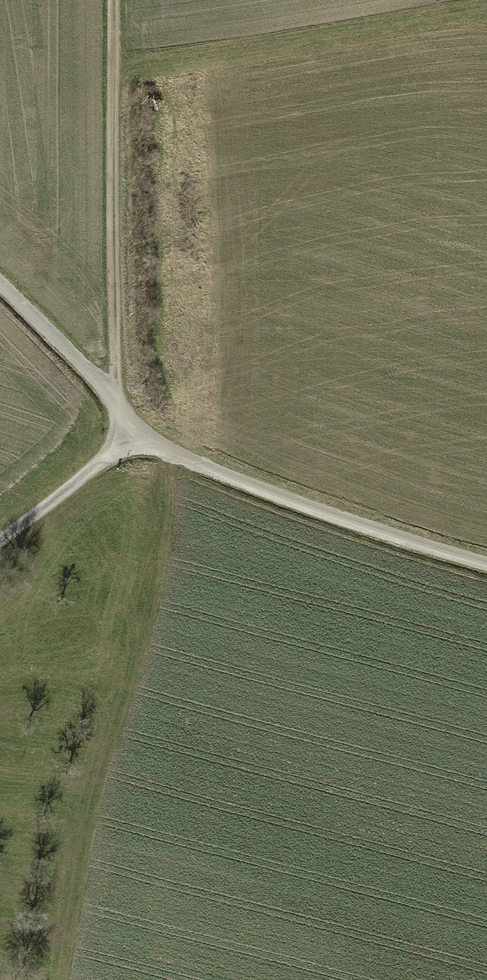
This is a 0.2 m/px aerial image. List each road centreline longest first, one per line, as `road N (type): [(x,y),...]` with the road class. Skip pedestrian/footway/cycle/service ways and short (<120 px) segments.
road 1 (track): [(115,0),(115,438),(108,463),(0,545)]
road 2 (track): [(486,566),(335,521),(169,453),(0,284)]

